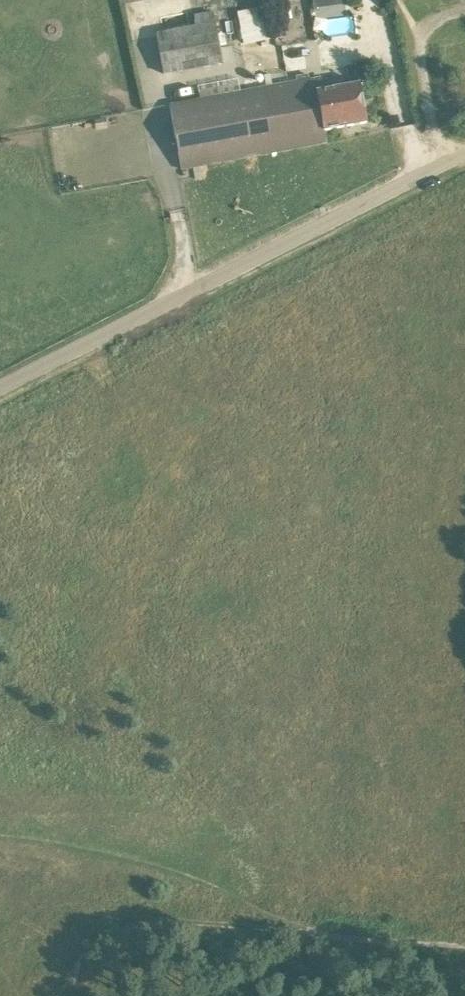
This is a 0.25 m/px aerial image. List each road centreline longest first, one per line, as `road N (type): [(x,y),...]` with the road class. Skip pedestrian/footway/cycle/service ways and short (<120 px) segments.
road 1 (unclassified): [(0,388),(464,155)]
road 2 (track): [(440,164),(420,73),(420,35)]

